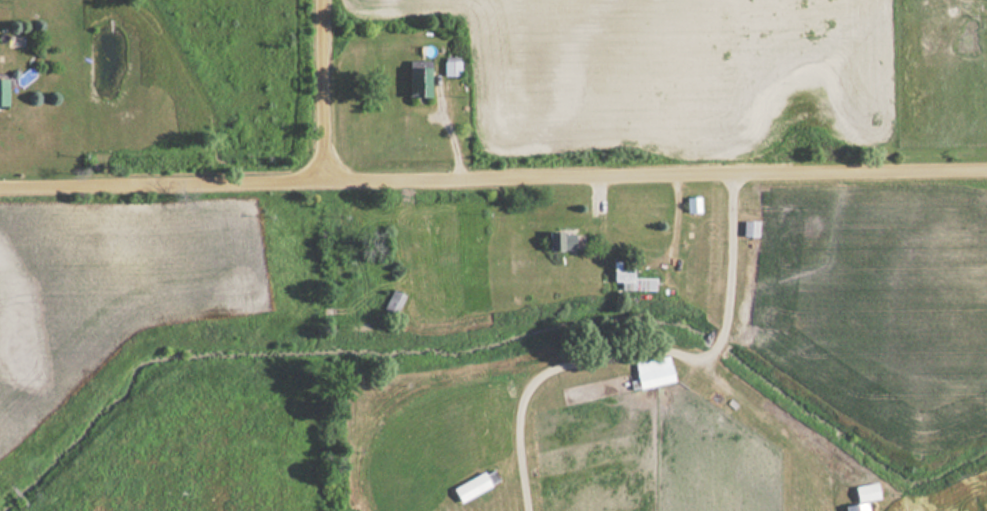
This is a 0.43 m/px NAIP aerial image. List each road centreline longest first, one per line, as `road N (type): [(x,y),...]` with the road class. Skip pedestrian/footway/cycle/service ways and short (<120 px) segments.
road 1 (residential): [(0,193),(986,176)]
road 2 (residential): [(330,188),(326,0)]

